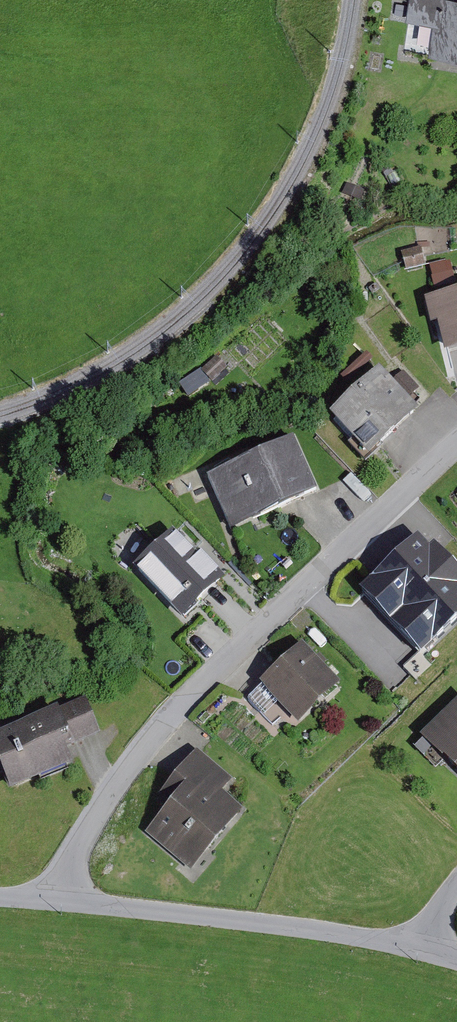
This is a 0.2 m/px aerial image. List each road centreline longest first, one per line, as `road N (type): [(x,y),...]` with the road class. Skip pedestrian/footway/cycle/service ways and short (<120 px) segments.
road 1 (residential): [(456,444),(139,757),(80,850),(72,902)]
road 2 (unclassified): [(72,902),(426,950)]

